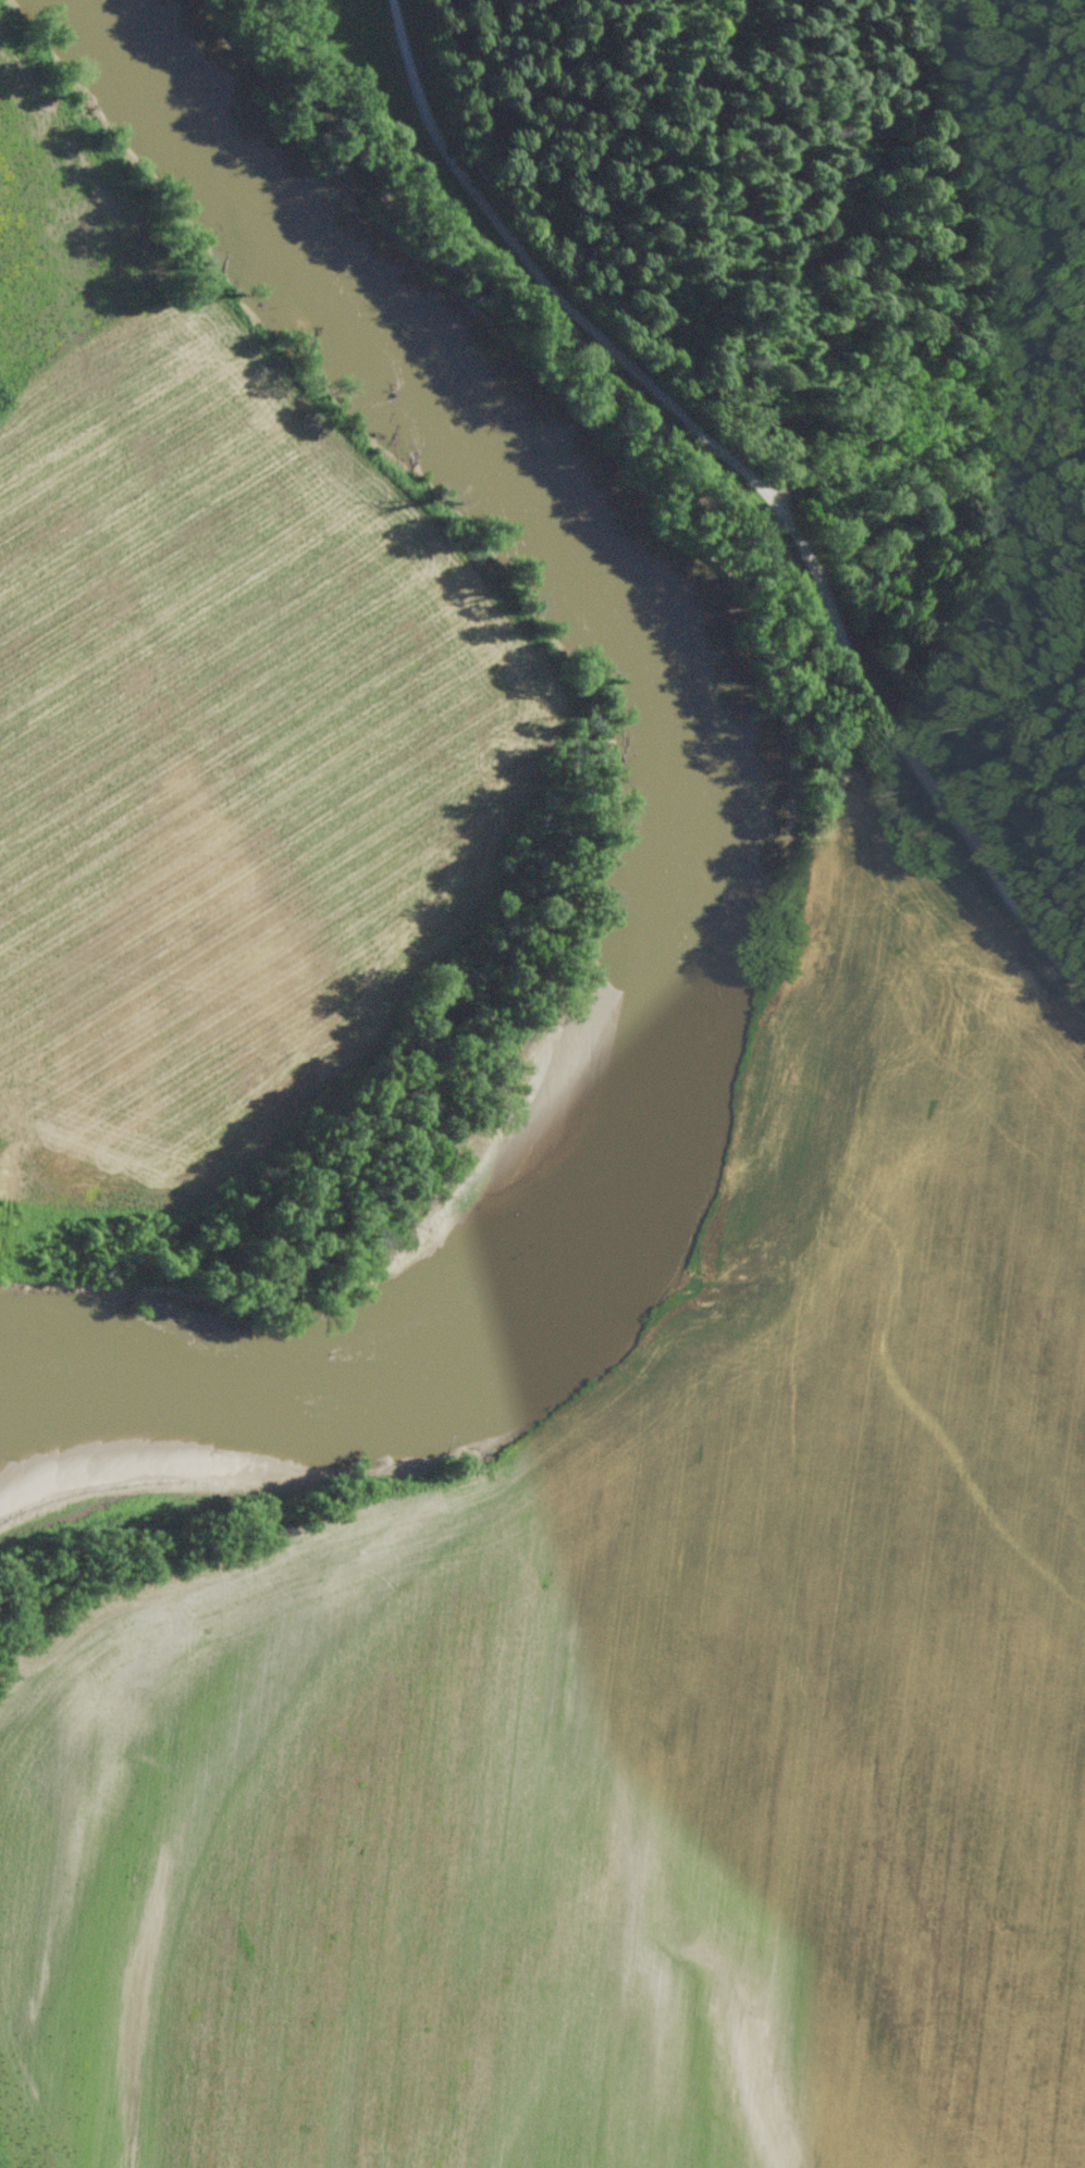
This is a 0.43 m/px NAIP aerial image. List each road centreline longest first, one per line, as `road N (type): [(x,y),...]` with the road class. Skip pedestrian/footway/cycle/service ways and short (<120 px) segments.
road 1 (residential): [(396,0),(464,185),(770,542),(1084,1002)]

